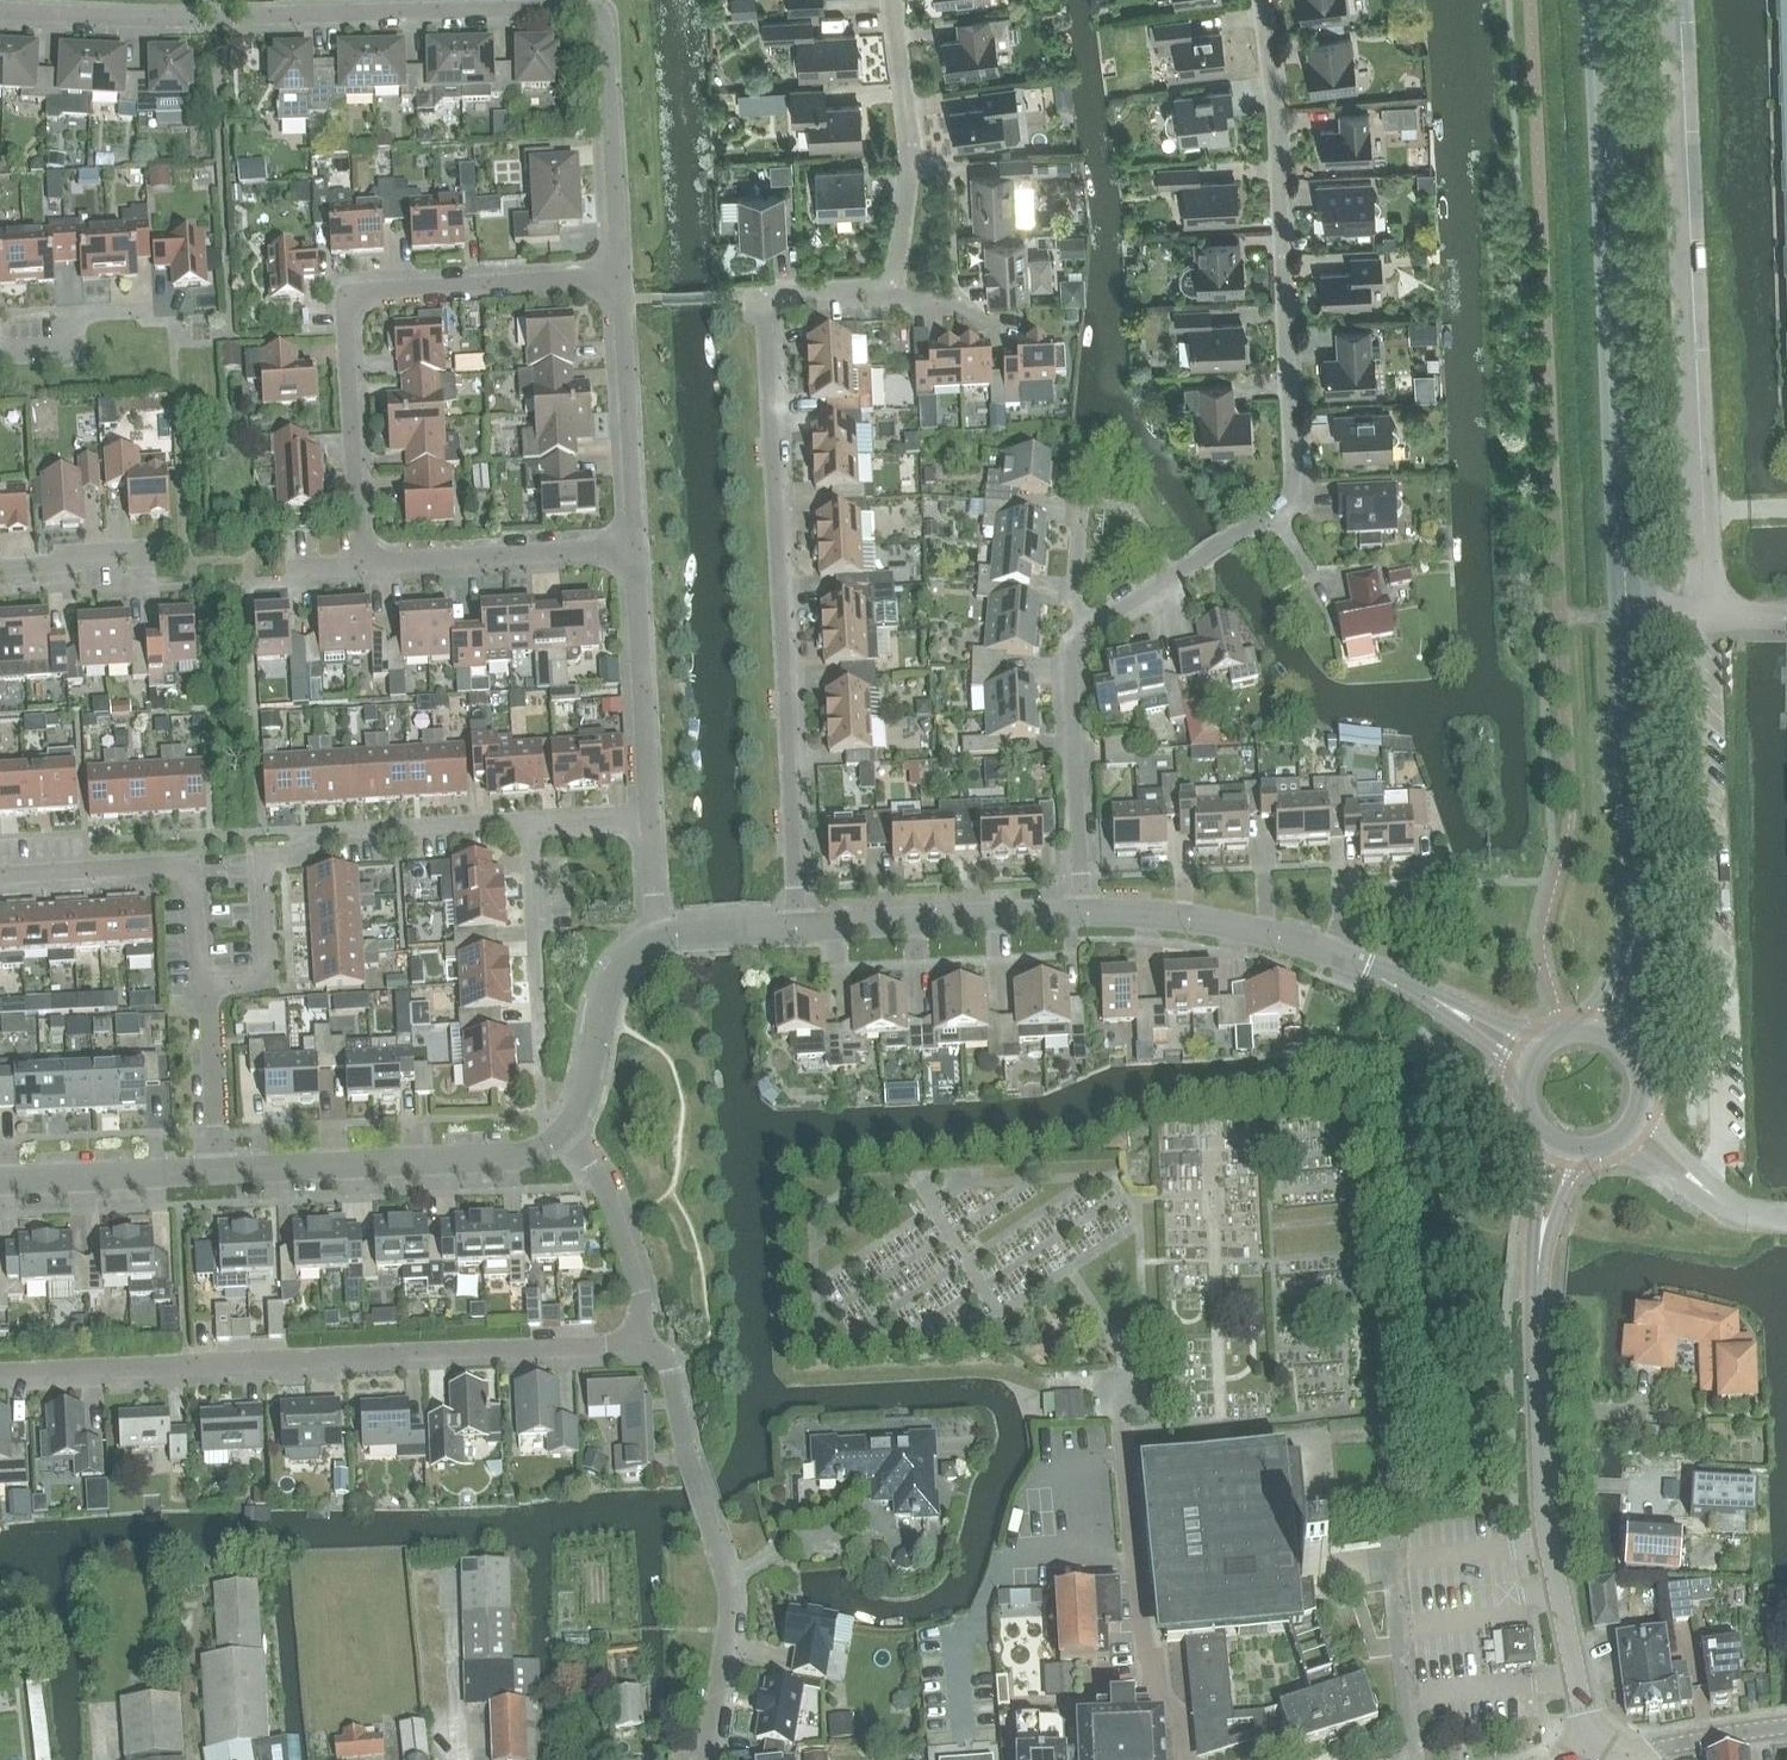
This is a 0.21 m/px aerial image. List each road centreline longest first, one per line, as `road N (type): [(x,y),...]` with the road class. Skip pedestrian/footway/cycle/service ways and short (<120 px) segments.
road 1 (tertiary): [(1600,1032),(1639,916),(1595,0)]
road 2 (residential): [(619,272),(606,37),(592,9),(156,18),(0,9)]
road 3 (residential): [(1082,633),(1292,491),(1276,89),(1263,0)]
road 4 (residential): [(798,926),(765,320),(789,292),(890,280)]
road 5 (residential): [(0,1370),(607,1345),(642,1335)]
road 6 (tertiary): [(1595,1758),(1543,1483),(1535,1318),(1540,1237),(1562,1146)]
road 7 (residential): [(201,989),(265,979),(267,864),(298,856),(327,831),(650,818)]
road 8 (residential): [(367,556),(345,333),(358,300),(375,290),(619,272)]
road 9 (residential): [(1532,1055),(1405,981),(1321,947),(1165,914),(1083,910)]
road 10 (residential): [(708,1759),(731,1591),(691,1467),(672,1369),(642,1335)]
road 11 (residential): [(216,1169),(522,1155),(538,1152),(567,1128)]
road 12 (residential): [(201,989),(192,886),(179,867),(0,873)]
road 13 (residential): [(798,926),(1083,910)]
road 14 (residential): [(1083,910),(1069,656),(1082,633)]
road 15 (residential): [(635,547),(619,272)]
road 16 (residential): [(650,818),(635,547)]
road 17 (residential): [(367,556),(635,547)]
road 18 (residential): [(642,1335),(613,1199),(567,1128)]
road 19 (residential): [(0,1180),(216,1169)]
road 20 (residential): [(567,1128),(585,1094),(619,964),(655,940)]
road 21 (tertiary): [(1595,1758),(1786,1724)]
road 22 (tertiary): [(1562,1146),(1613,1140),(1637,1112),(1639,1073),(1631,1055),(1600,1032)]
road 23 (residential): [(216,1169),(201,989)]
road 24 (residential): [(918,168),(892,0)]
road 25 (residential): [(0,565),(151,555)]
road 26 (residential): [(1082,633),(1072,584),(1079,502)]
road 27 (residential): [(655,940),(650,818)]

